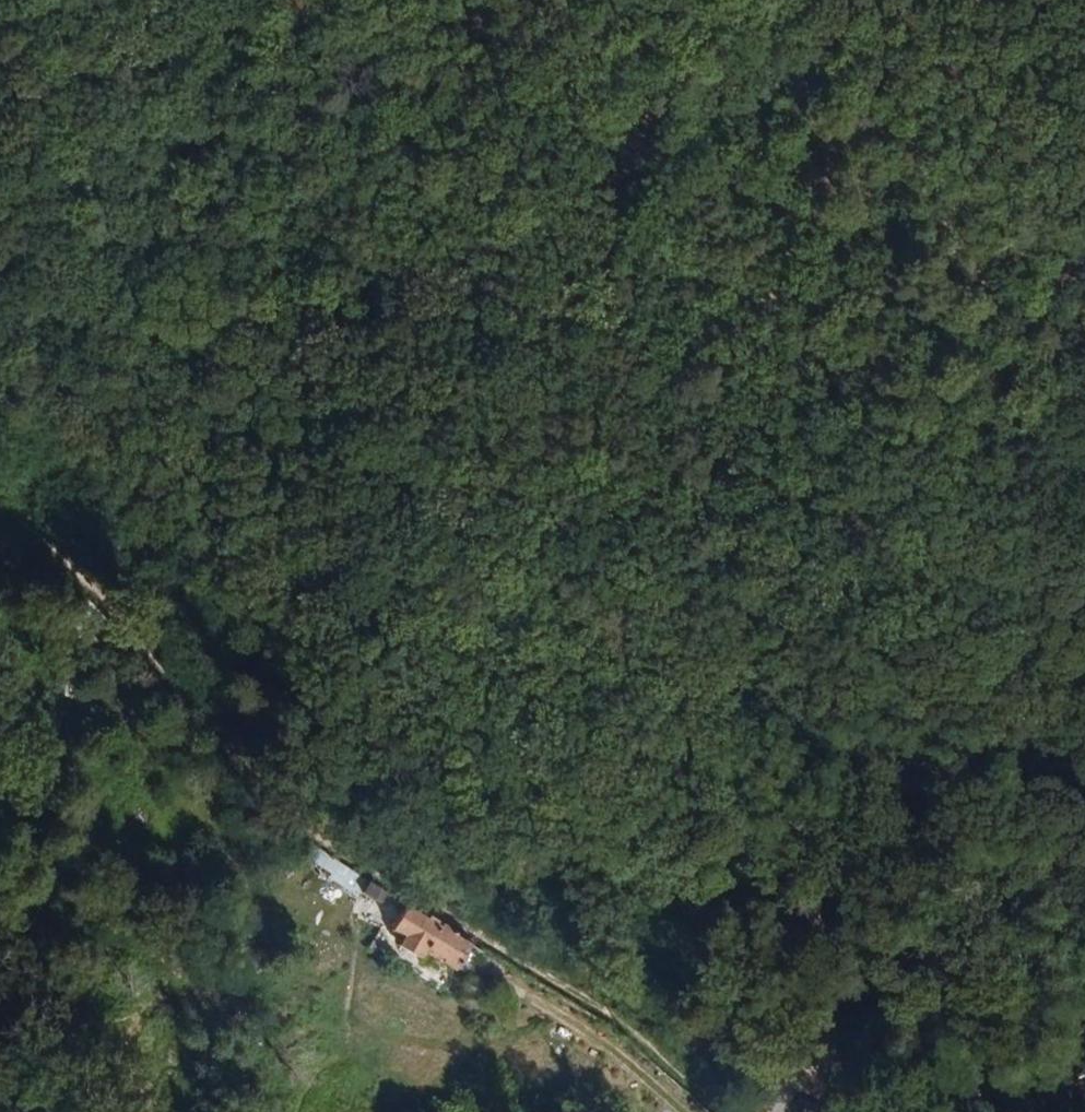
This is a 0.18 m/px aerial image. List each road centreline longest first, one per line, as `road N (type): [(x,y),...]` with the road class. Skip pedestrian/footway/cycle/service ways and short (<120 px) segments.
road 1 (track): [(505,984),(581,1027),(683,1111)]
road 2 (secondary): [(1084,1110),(1044,1088),(994,1077),(949,1084),(890,1111)]

